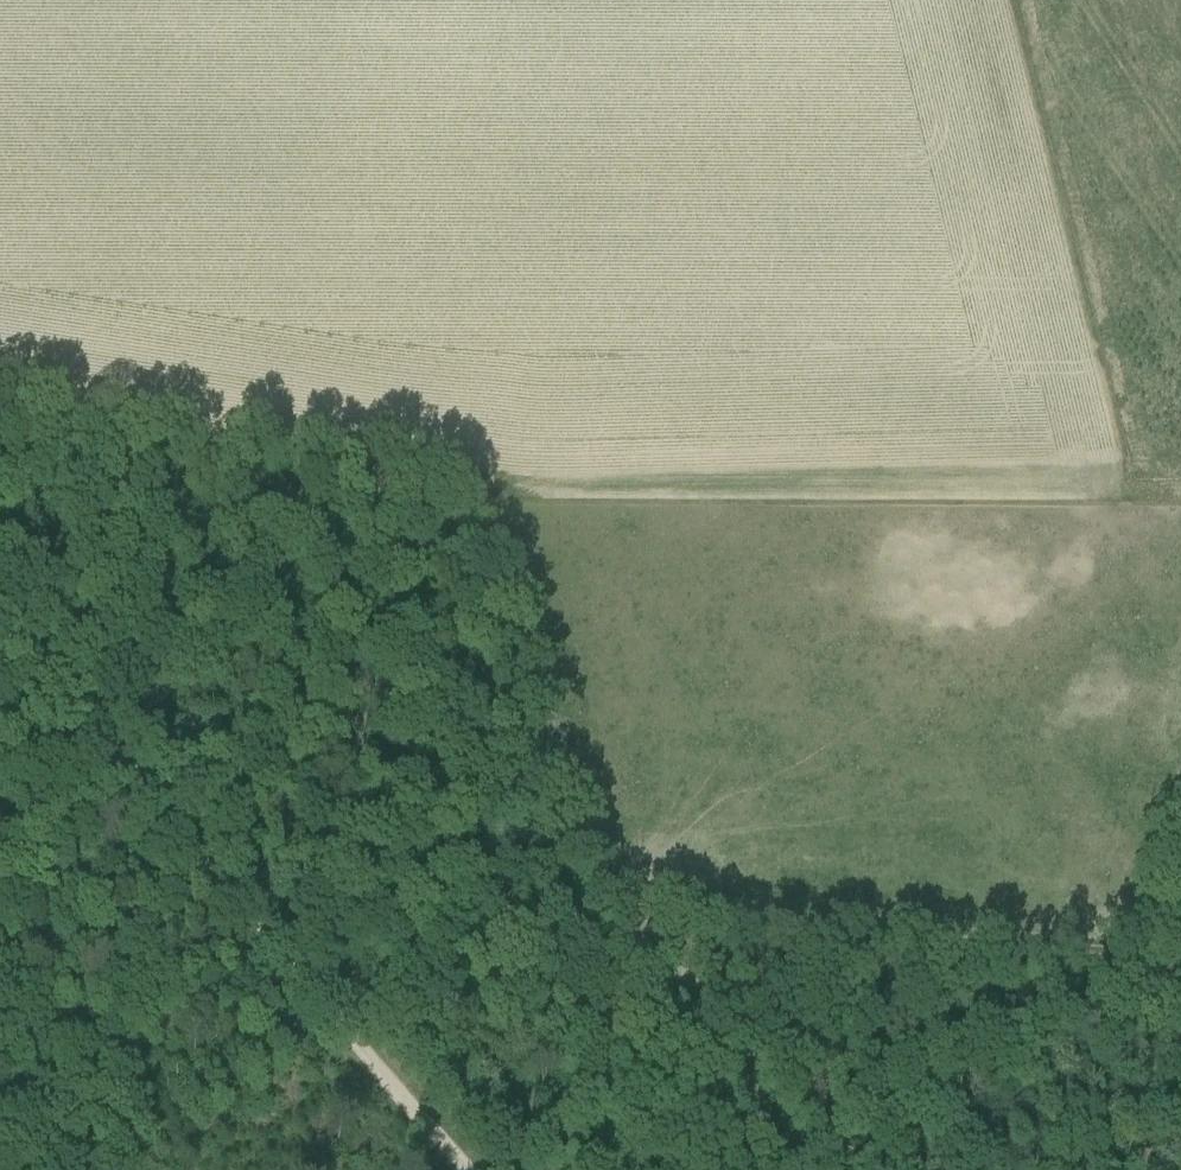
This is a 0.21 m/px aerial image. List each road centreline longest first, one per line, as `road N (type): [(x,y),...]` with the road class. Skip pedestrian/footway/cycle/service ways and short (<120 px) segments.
road 1 (track): [(0,633),(462,1169)]

